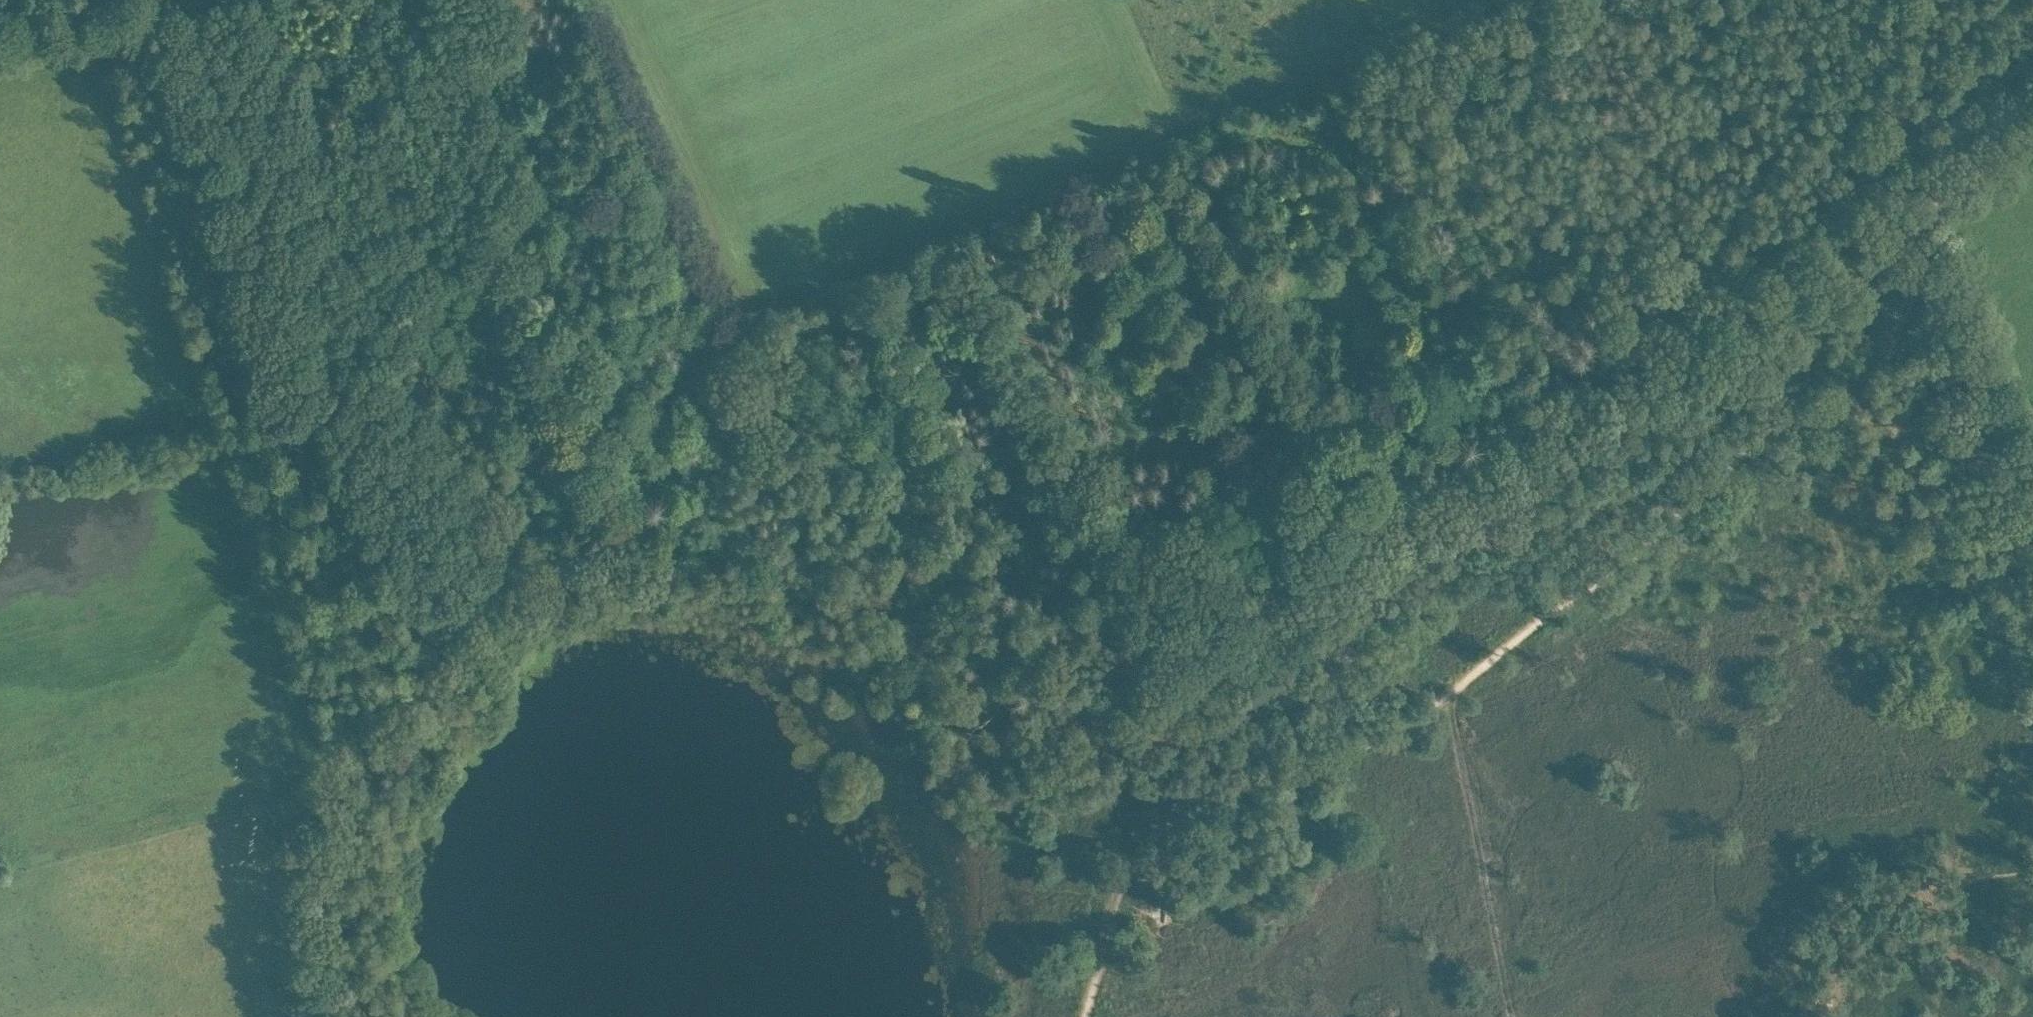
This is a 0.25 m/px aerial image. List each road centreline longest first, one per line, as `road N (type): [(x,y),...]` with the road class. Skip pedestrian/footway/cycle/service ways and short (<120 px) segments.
road 1 (track): [(0,43),(126,0)]

